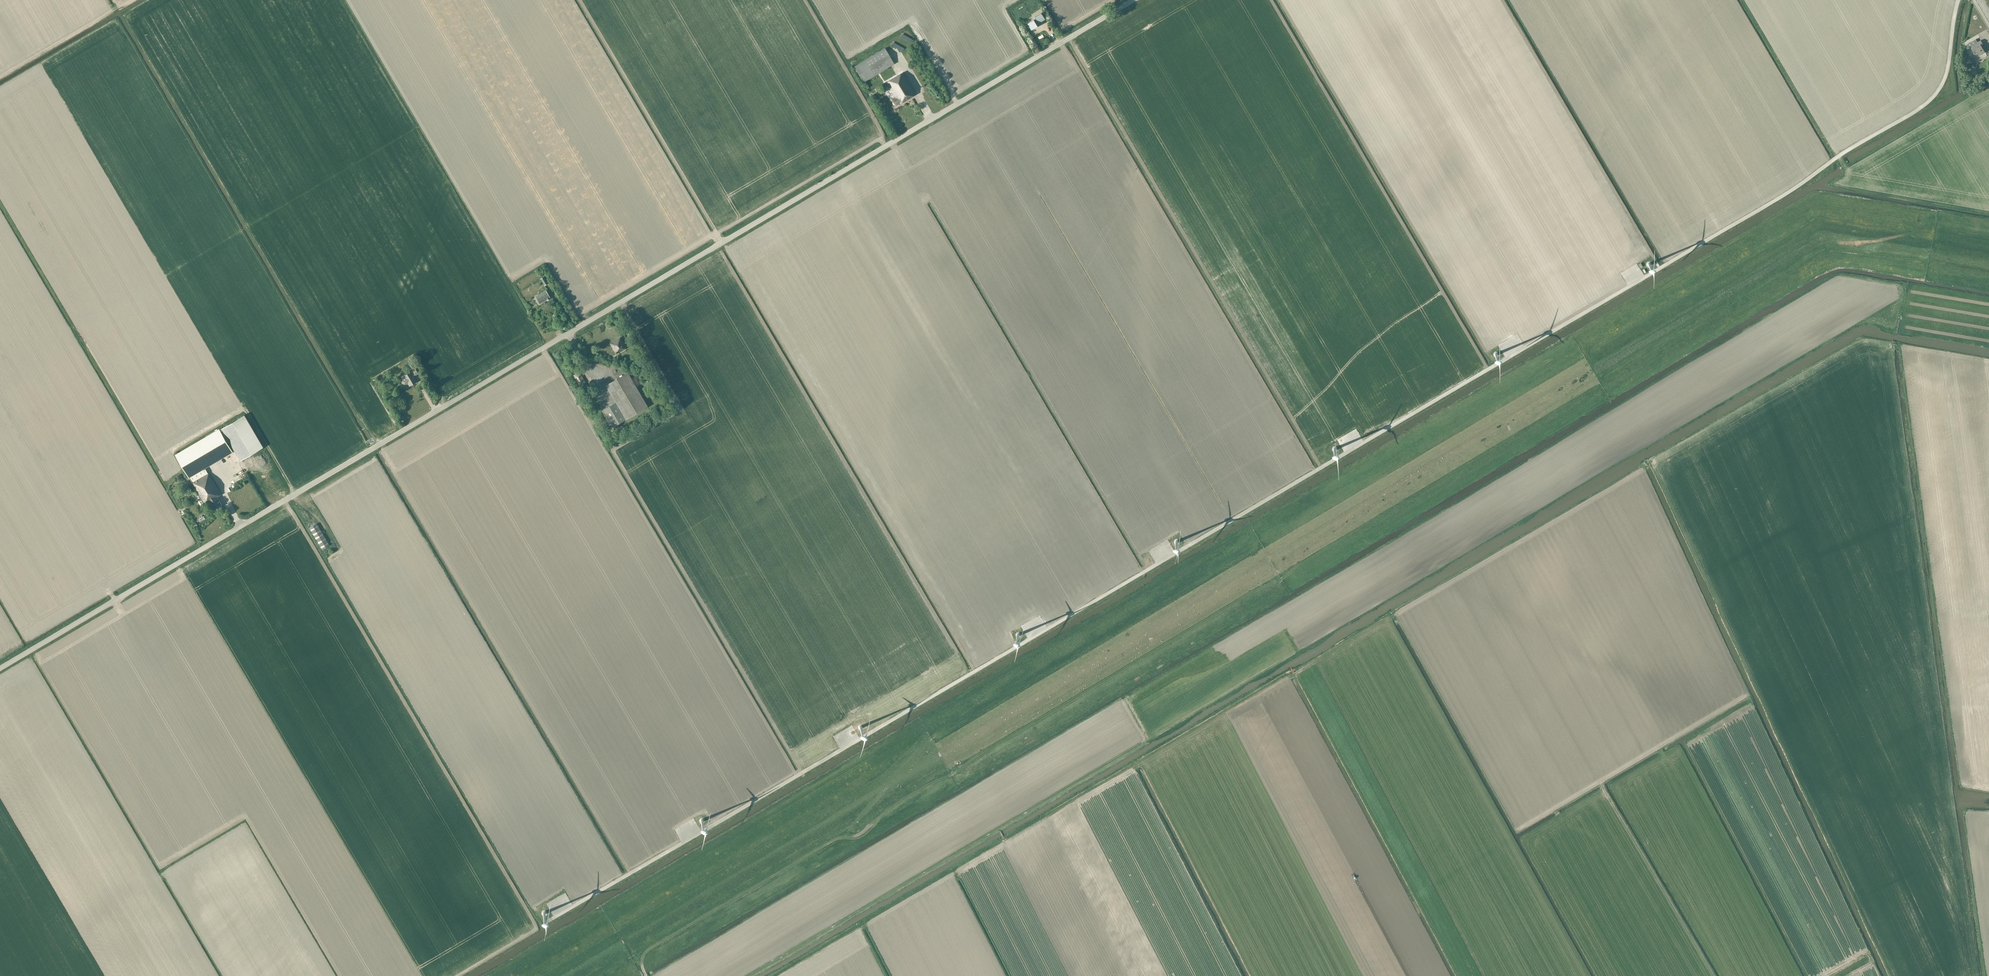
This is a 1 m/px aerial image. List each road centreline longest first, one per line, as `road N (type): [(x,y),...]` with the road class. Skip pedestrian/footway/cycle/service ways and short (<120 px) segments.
road 1 (unclassified): [(0,668),(1134,0)]

